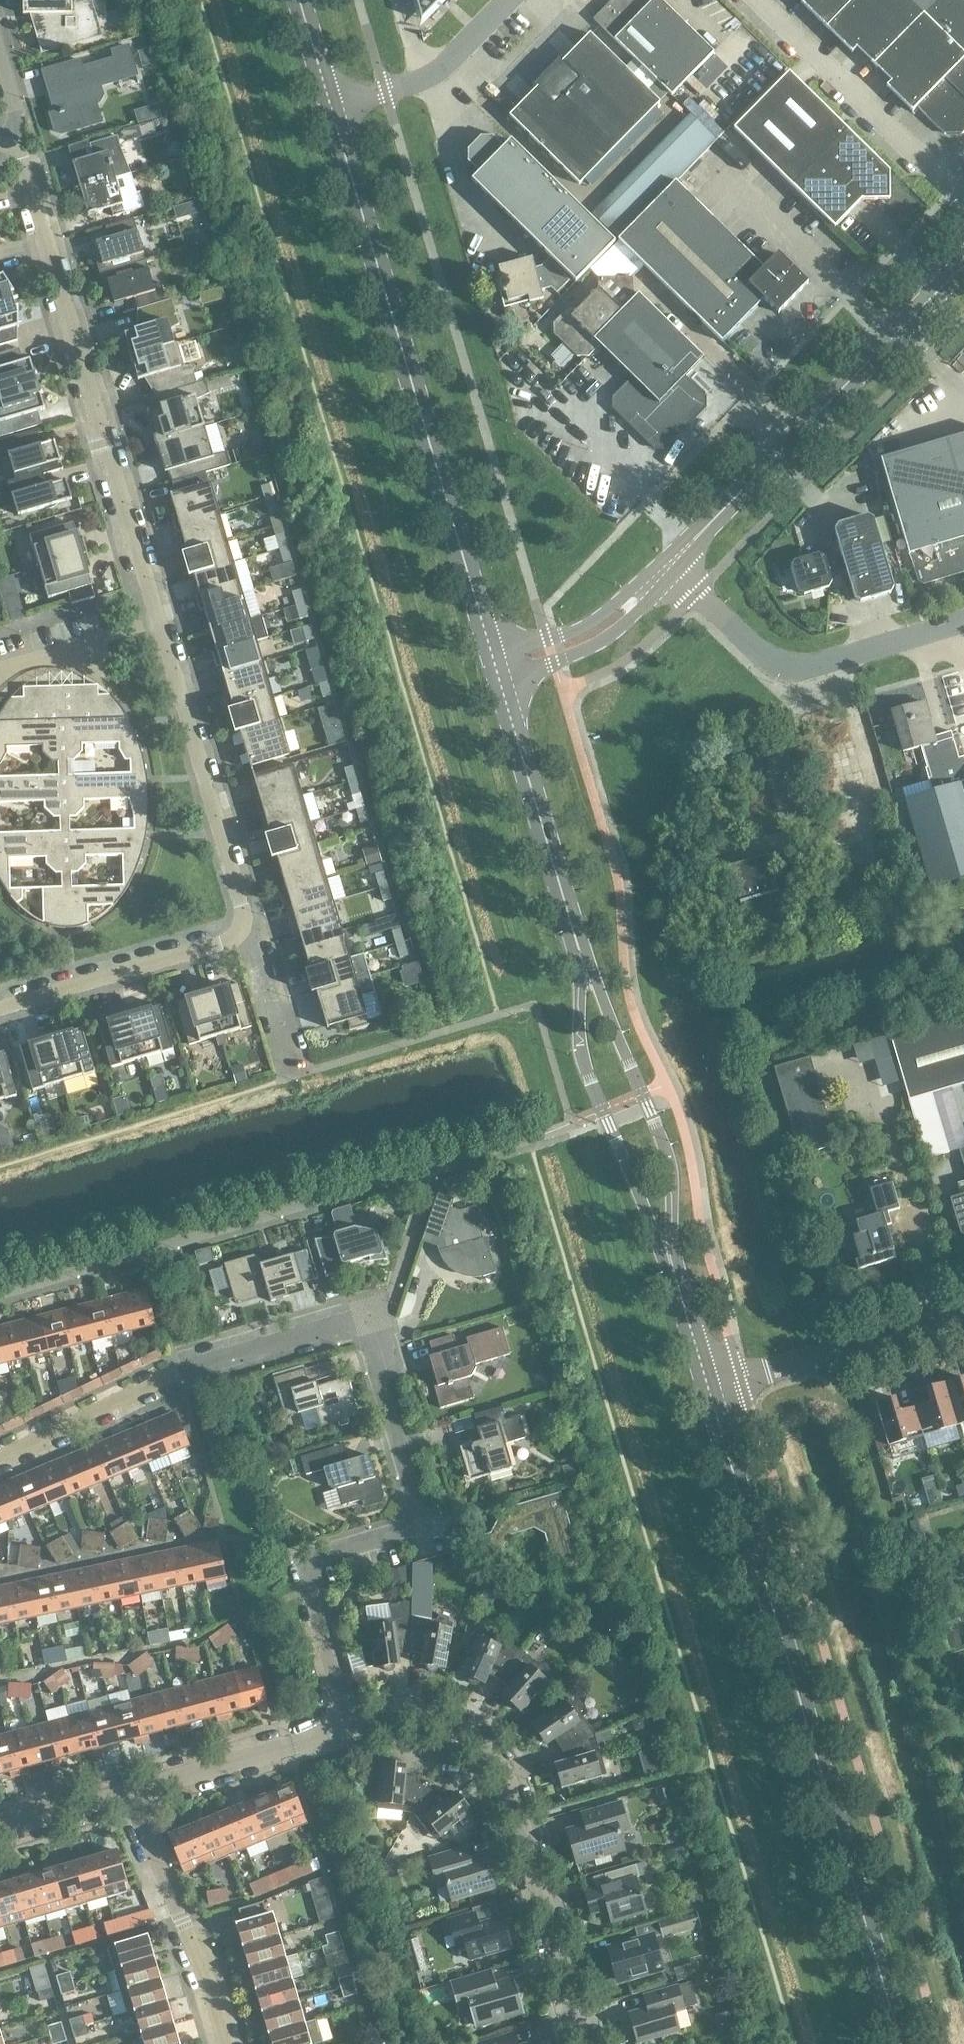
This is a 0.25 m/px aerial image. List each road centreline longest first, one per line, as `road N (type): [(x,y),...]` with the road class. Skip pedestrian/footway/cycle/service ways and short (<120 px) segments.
road 1 (residential): [(251,941),(22,155),(10,143),(15,121),(0,66)]
road 2 (residential): [(0,1467),(166,1390),(379,1320),(439,1523),(330,1563),(353,1728)]
road 3 (tertiary): [(903,2043),(712,1395)]
road 4 (tertiary): [(497,669),(336,120)]
road 5 (residential): [(353,1728),(486,1737),(532,1808),(595,2043)]
road 6 (unclassified): [(673,564),(963,269)]
road 7 (unclassified): [(963,622),(819,665),(781,667),(673,564)]
road 8 (tertiary): [(585,967),(497,669)]
road 9 (tertiary): [(585,967),(579,1047),(601,1113),(672,1257)]
road 10 (tertiary): [(672,1257),(669,1160),(585,967)]
road 11 (unclassified): [(963,197),(761,0)]
road 12 (residential): [(226,2043),(129,1795)]
road 13 (residential): [(712,1395),(963,1321)]
road 14 (residential): [(0,1012),(251,941)]
road 15 (residential): [(129,1795),(353,1728)]
road 16 (unclassified): [(336,120),(453,64),(519,0)]
road 17 (unclassified): [(497,669),(590,638),(673,564)]
road 18 (tertiary): [(712,1395),(672,1257)]
road 19 (residential): [(310,1069),(251,941)]
road 20 (residential): [(0,1835),(129,1795)]
road 21 (tertiary): [(336,120),(301,0)]

